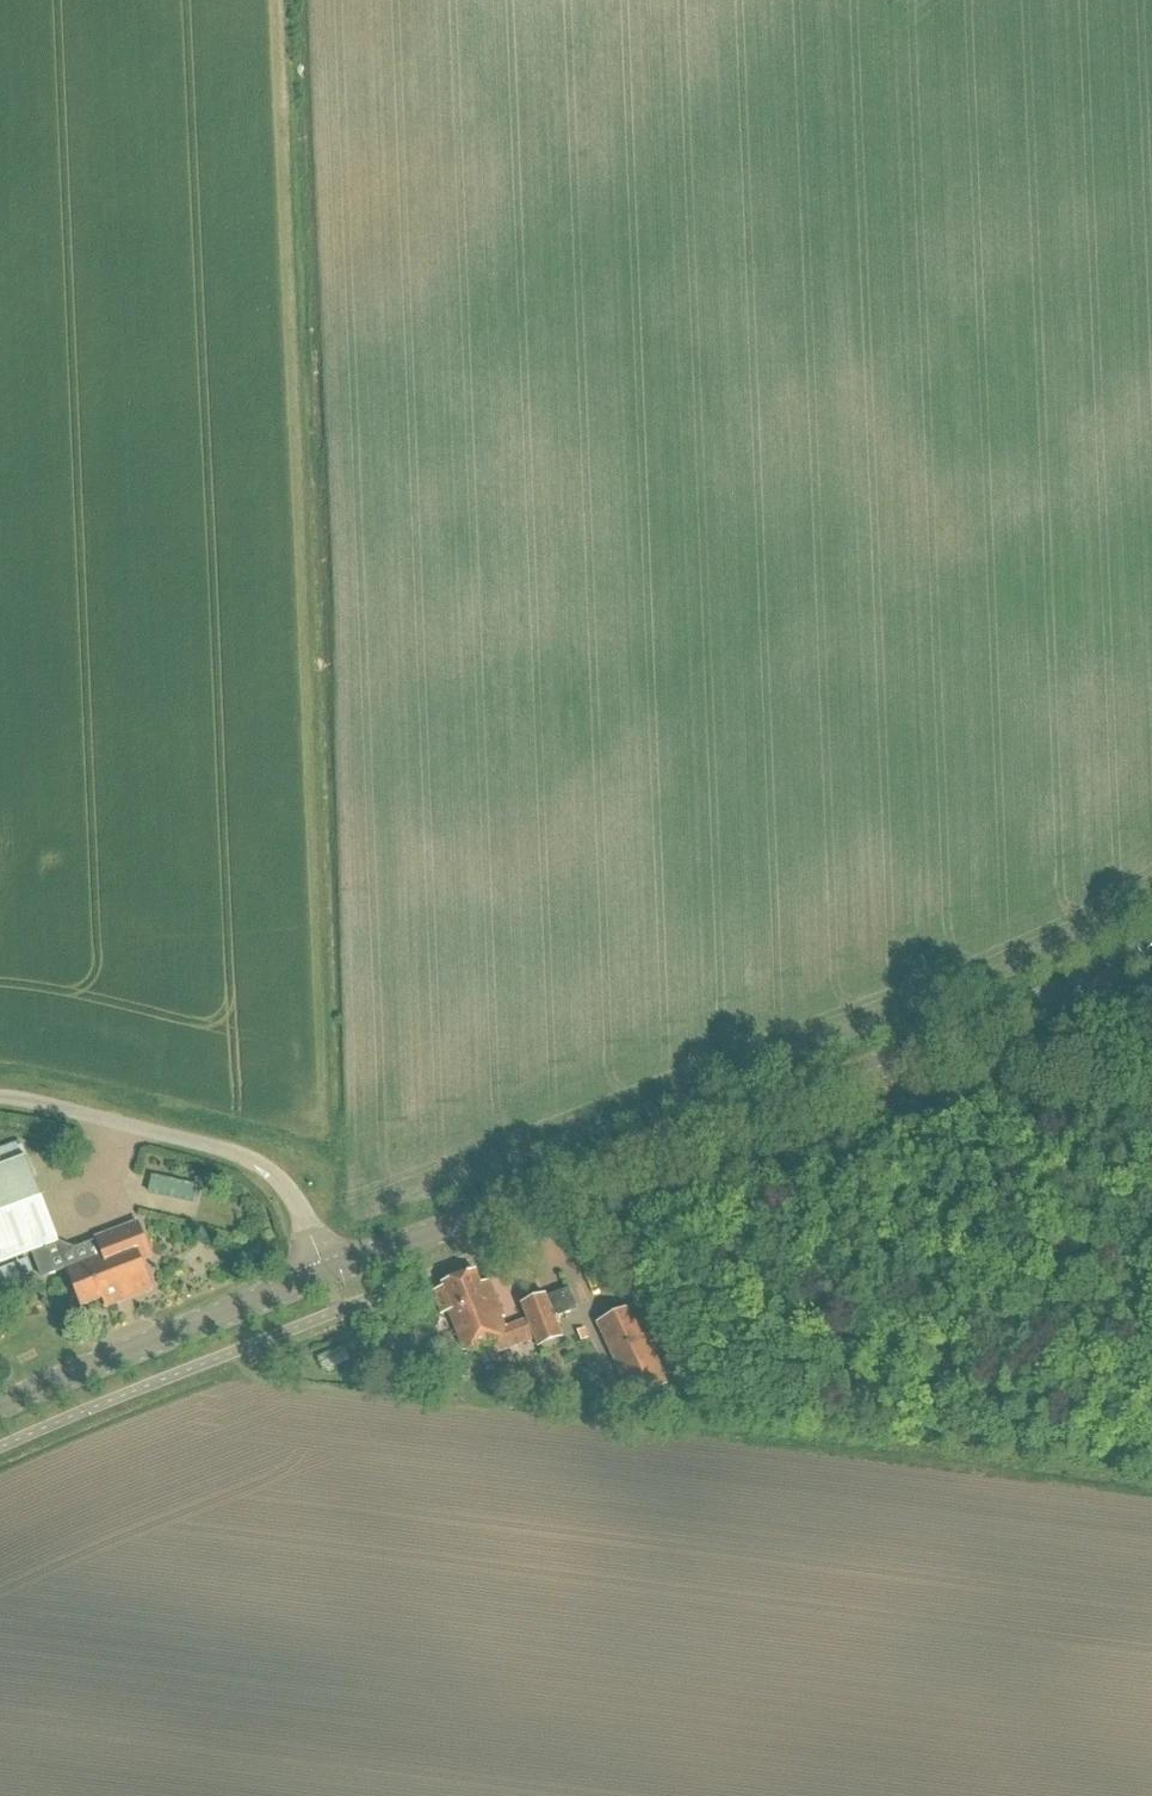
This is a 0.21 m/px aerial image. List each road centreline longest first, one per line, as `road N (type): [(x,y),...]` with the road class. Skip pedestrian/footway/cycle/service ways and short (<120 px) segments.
road 1 (secondary): [(0,1412),(1057,997),(1151,945)]
road 2 (track): [(329,1277),(281,1185),(246,1158),(133,1124),(0,1098)]

